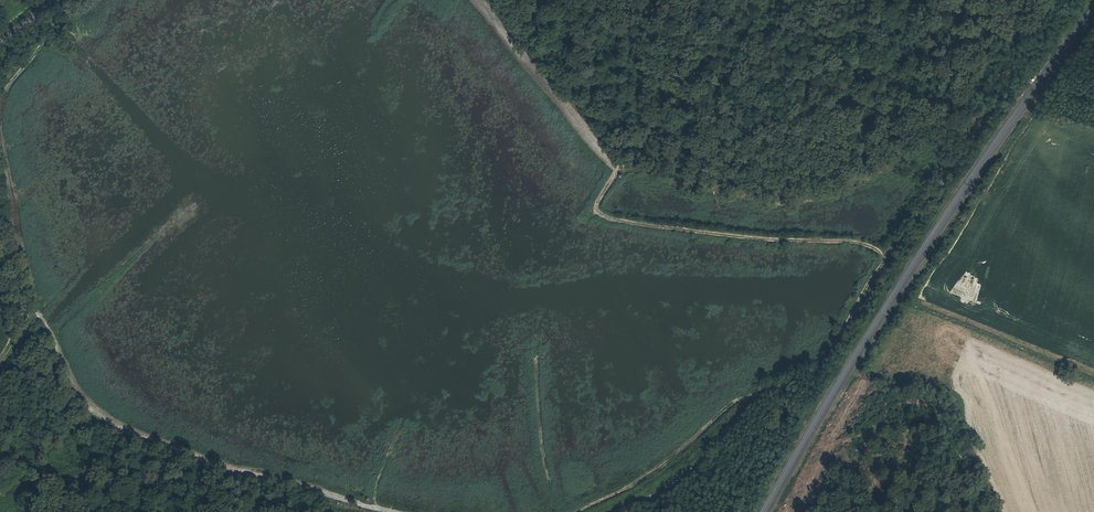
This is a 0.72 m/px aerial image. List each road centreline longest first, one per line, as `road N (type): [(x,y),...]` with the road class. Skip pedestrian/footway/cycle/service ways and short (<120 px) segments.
road 1 (track): [(610,511),(697,464),(750,401),(828,368),(879,271),(966,151)]
road 2 (track): [(634,0),(671,51),(716,81),(966,151)]

